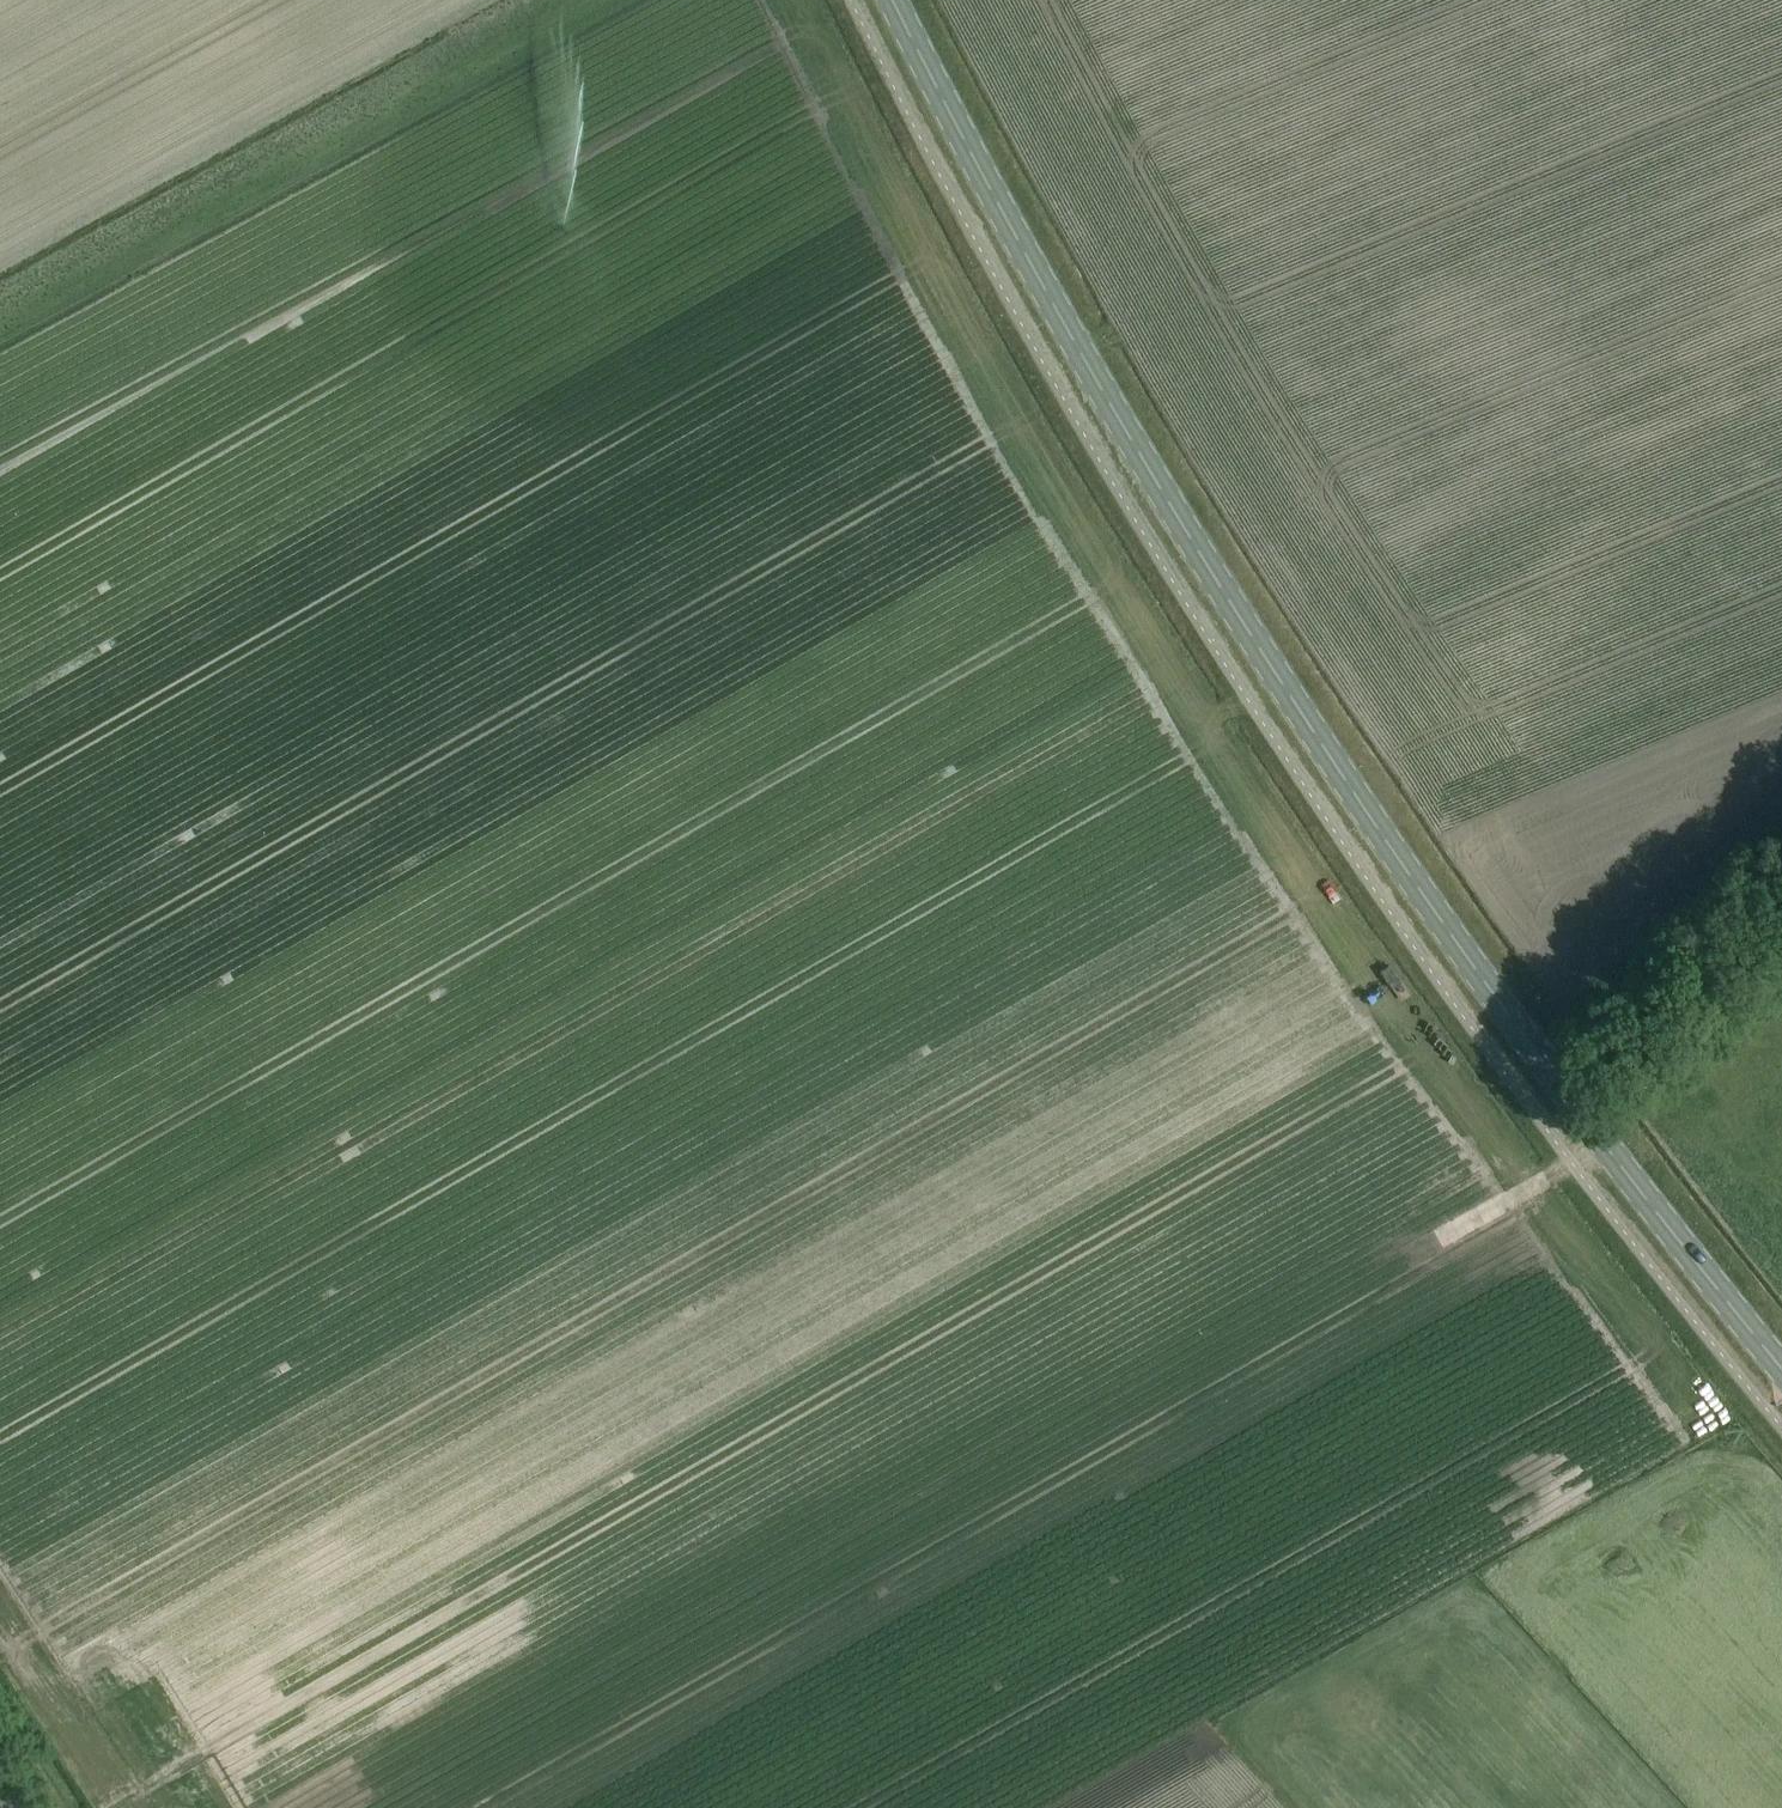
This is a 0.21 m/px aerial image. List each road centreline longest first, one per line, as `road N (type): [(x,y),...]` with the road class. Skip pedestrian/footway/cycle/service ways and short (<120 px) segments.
road 1 (primary): [(1781,1376),(1555,1085),(1333,762),(1141,457),(894,0)]
road 2 (track): [(1601,1143),(1451,1232)]

